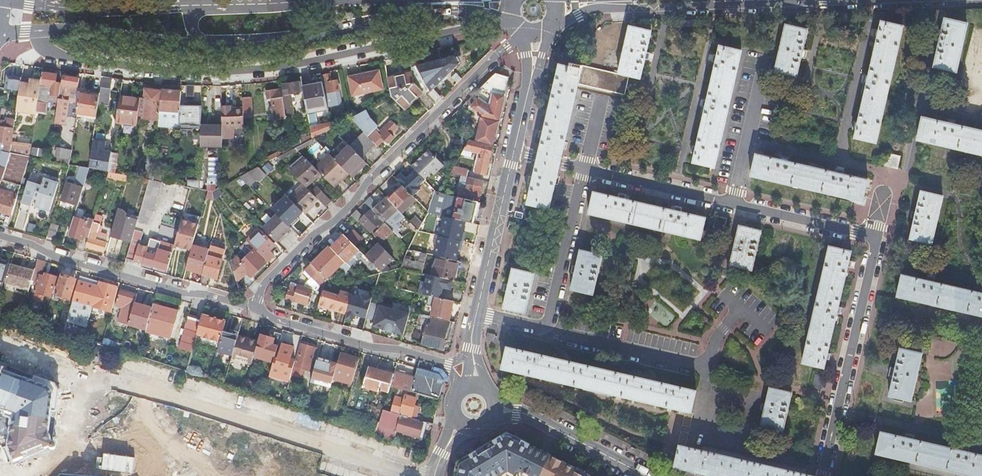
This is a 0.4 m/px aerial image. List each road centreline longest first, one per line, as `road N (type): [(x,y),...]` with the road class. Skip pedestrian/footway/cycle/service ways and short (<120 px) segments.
road 1 (residential): [(823,475),(876,237),(514,152)]
road 2 (residential): [(256,310),(266,281),(523,36)]
road 3 (residential): [(114,379),(413,475)]
road 4 (residential): [(0,236),(256,310)]
road 5 (tertiary): [(514,152),(472,334),(478,384)]
road 6 (residential): [(459,388),(443,363),(256,310)]
road 7 (tertiary): [(0,35),(61,30),(206,47)]
road 8 (tertiary): [(312,36),(428,12),(506,20)]
road 9 (tertiary): [(189,5),(67,8),(14,0)]
road 10 (tertiary): [(646,475),(495,402)]
road 11 (tertiary): [(551,25),(593,9),(706,5)]
road 12 (tertiary): [(706,5),(848,0)]
road 13 (tertiary): [(320,0),(189,5)]

